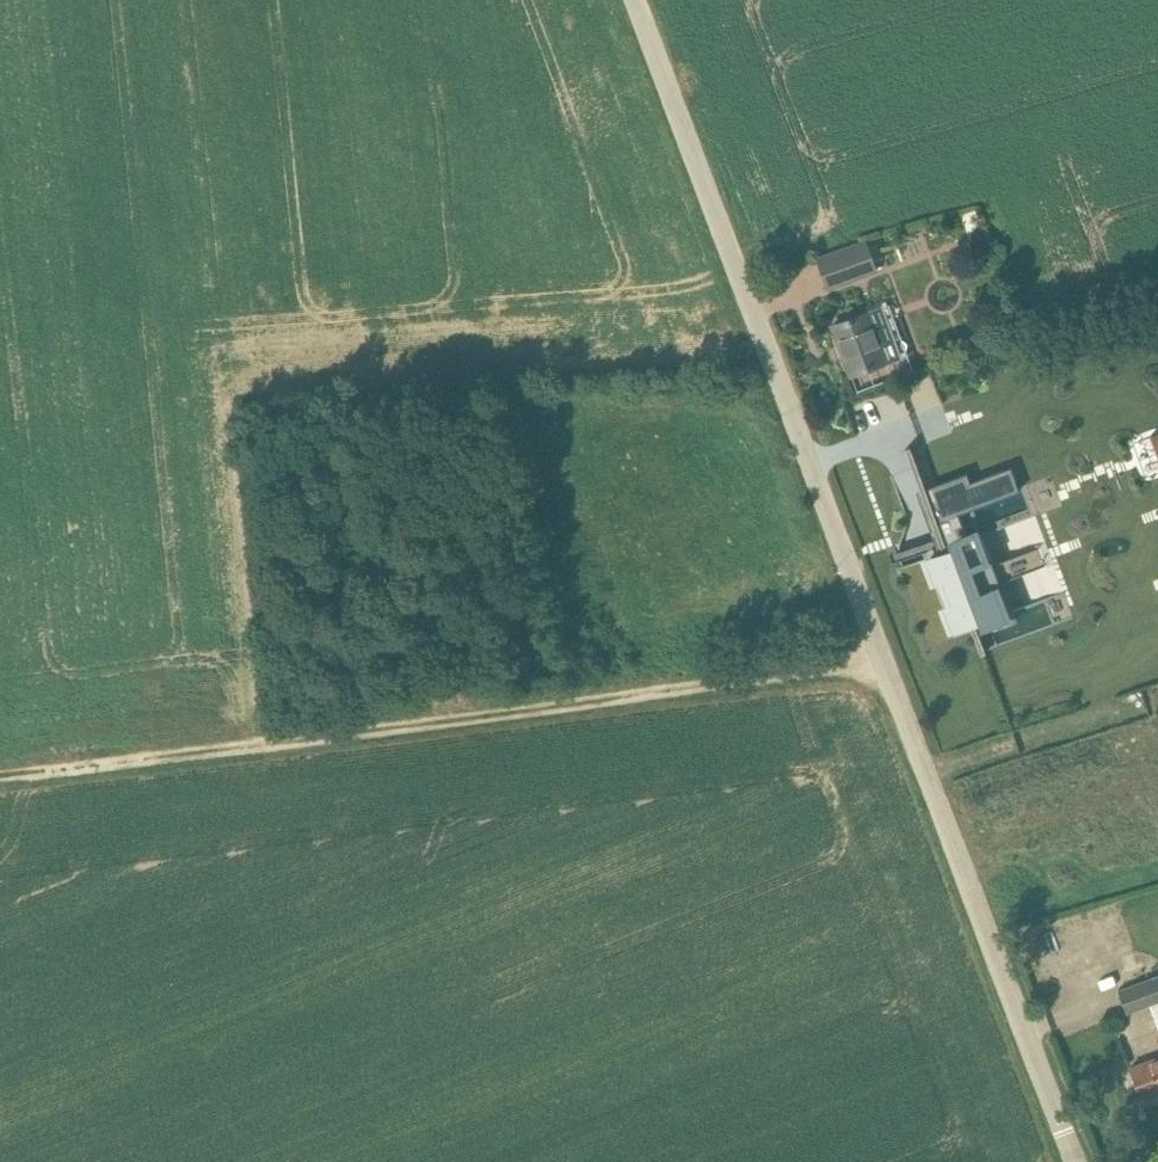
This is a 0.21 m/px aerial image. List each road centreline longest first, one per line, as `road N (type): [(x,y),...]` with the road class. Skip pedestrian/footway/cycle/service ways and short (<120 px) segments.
road 1 (unclassified): [(1077,1161),(641,0)]
road 2 (track): [(0,771),(299,738),(885,653)]

